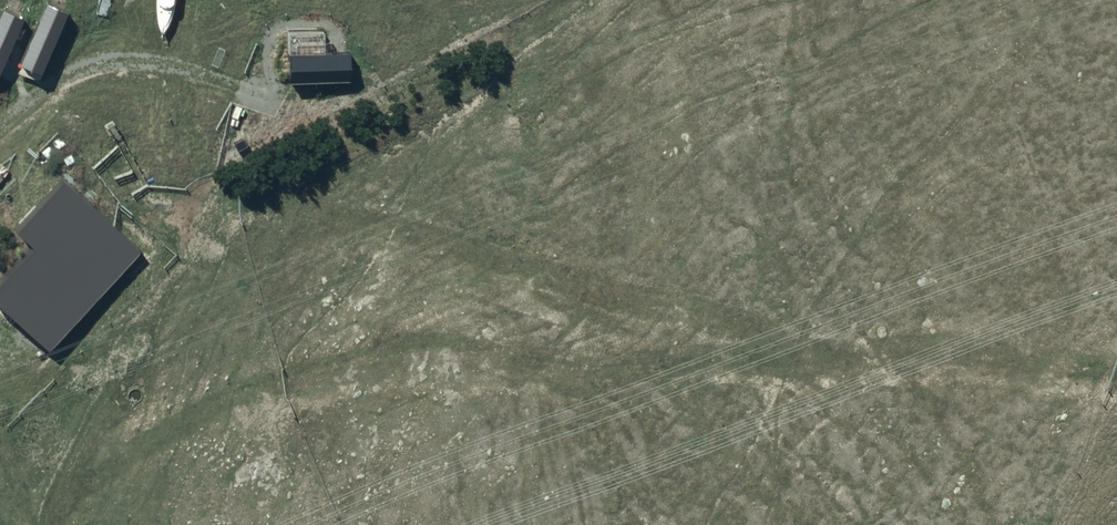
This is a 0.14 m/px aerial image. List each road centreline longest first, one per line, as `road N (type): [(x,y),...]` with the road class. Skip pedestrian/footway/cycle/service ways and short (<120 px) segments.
road 1 (track): [(1116,380),(921,360),(841,365),(352,220),(188,207),(0,307)]
road 2 (track): [(841,365),(700,372),(601,388),(389,350),(283,395),(91,524)]

